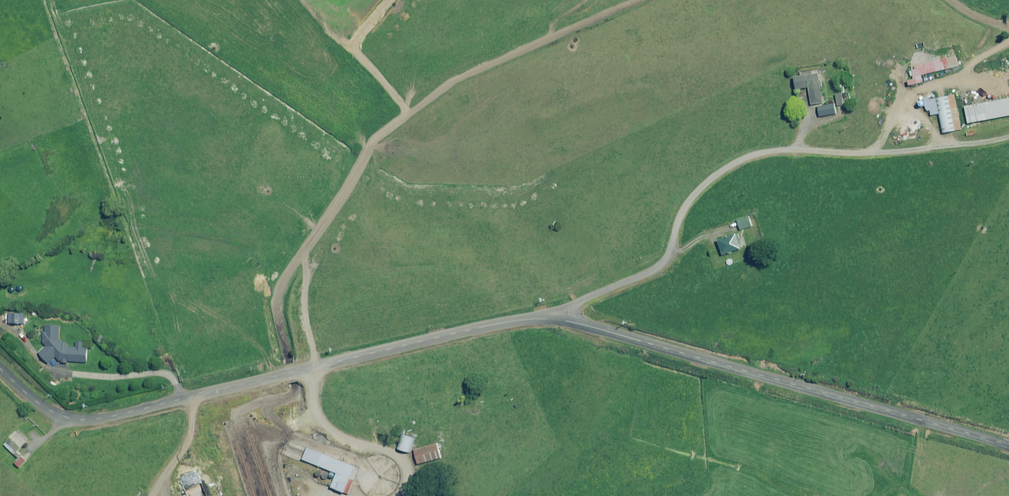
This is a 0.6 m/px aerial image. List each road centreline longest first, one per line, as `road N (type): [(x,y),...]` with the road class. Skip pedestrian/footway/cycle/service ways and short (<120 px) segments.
road 1 (track): [(239,412),(293,396),(282,288),(373,140),(454,80),(638,2)]
road 2 (unclassified): [(0,368),(50,410),(85,420),(502,323),(559,320)]
road 3 (unclassified): [(559,320),(1008,446)]
road 4 (residential): [(559,320),(573,305),(669,262),(687,208),(730,169),(777,152),(888,155)]

